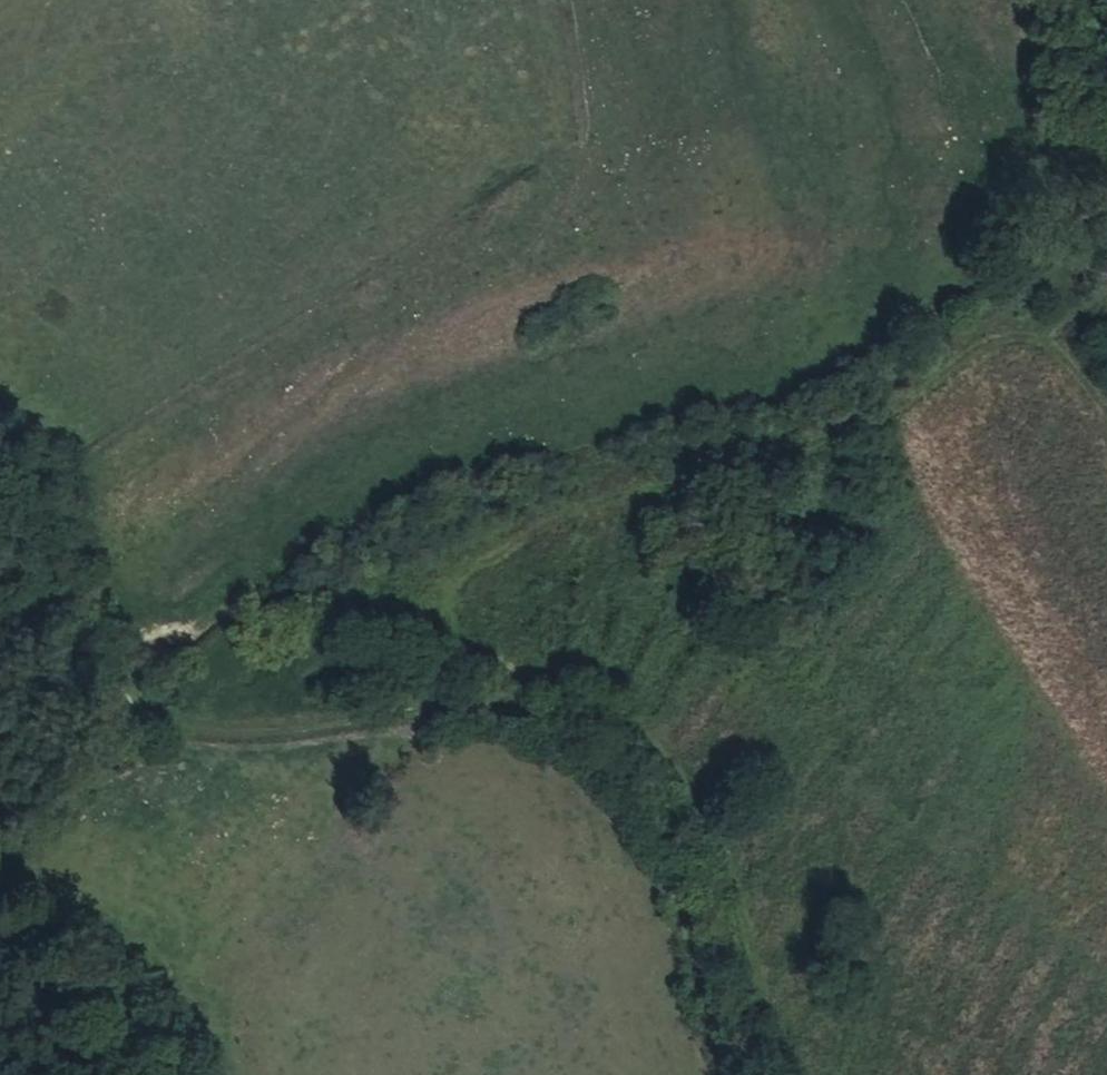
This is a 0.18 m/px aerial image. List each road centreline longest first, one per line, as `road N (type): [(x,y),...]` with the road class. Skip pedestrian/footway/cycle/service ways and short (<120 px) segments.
road 1 (track): [(722,1074),(654,823),(593,763),(490,716),(396,714),(286,736),(171,724),(0,495)]

